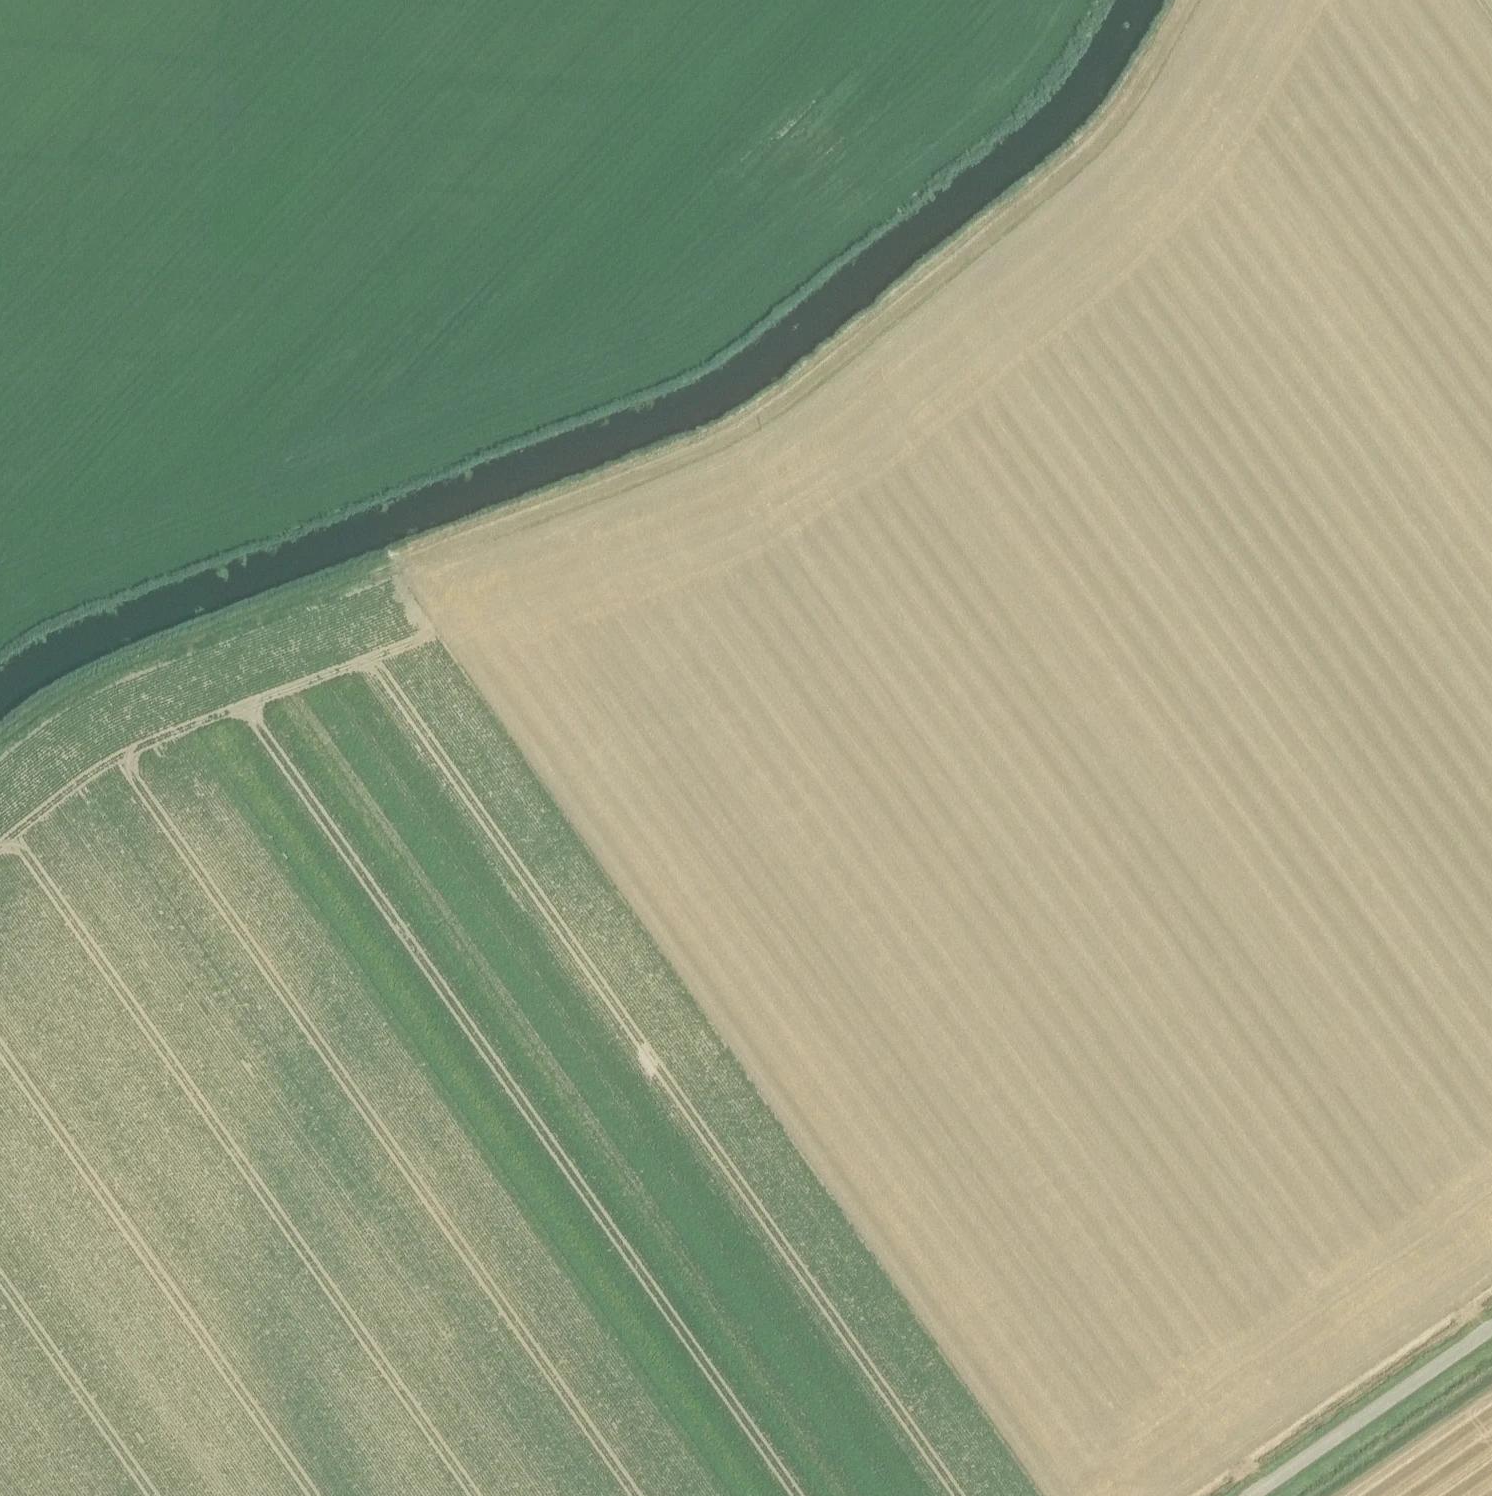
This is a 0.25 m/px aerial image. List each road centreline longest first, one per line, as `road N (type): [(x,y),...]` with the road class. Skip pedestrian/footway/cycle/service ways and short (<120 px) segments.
road 1 (unclassified): [(1253,1495),(1491,1330)]

